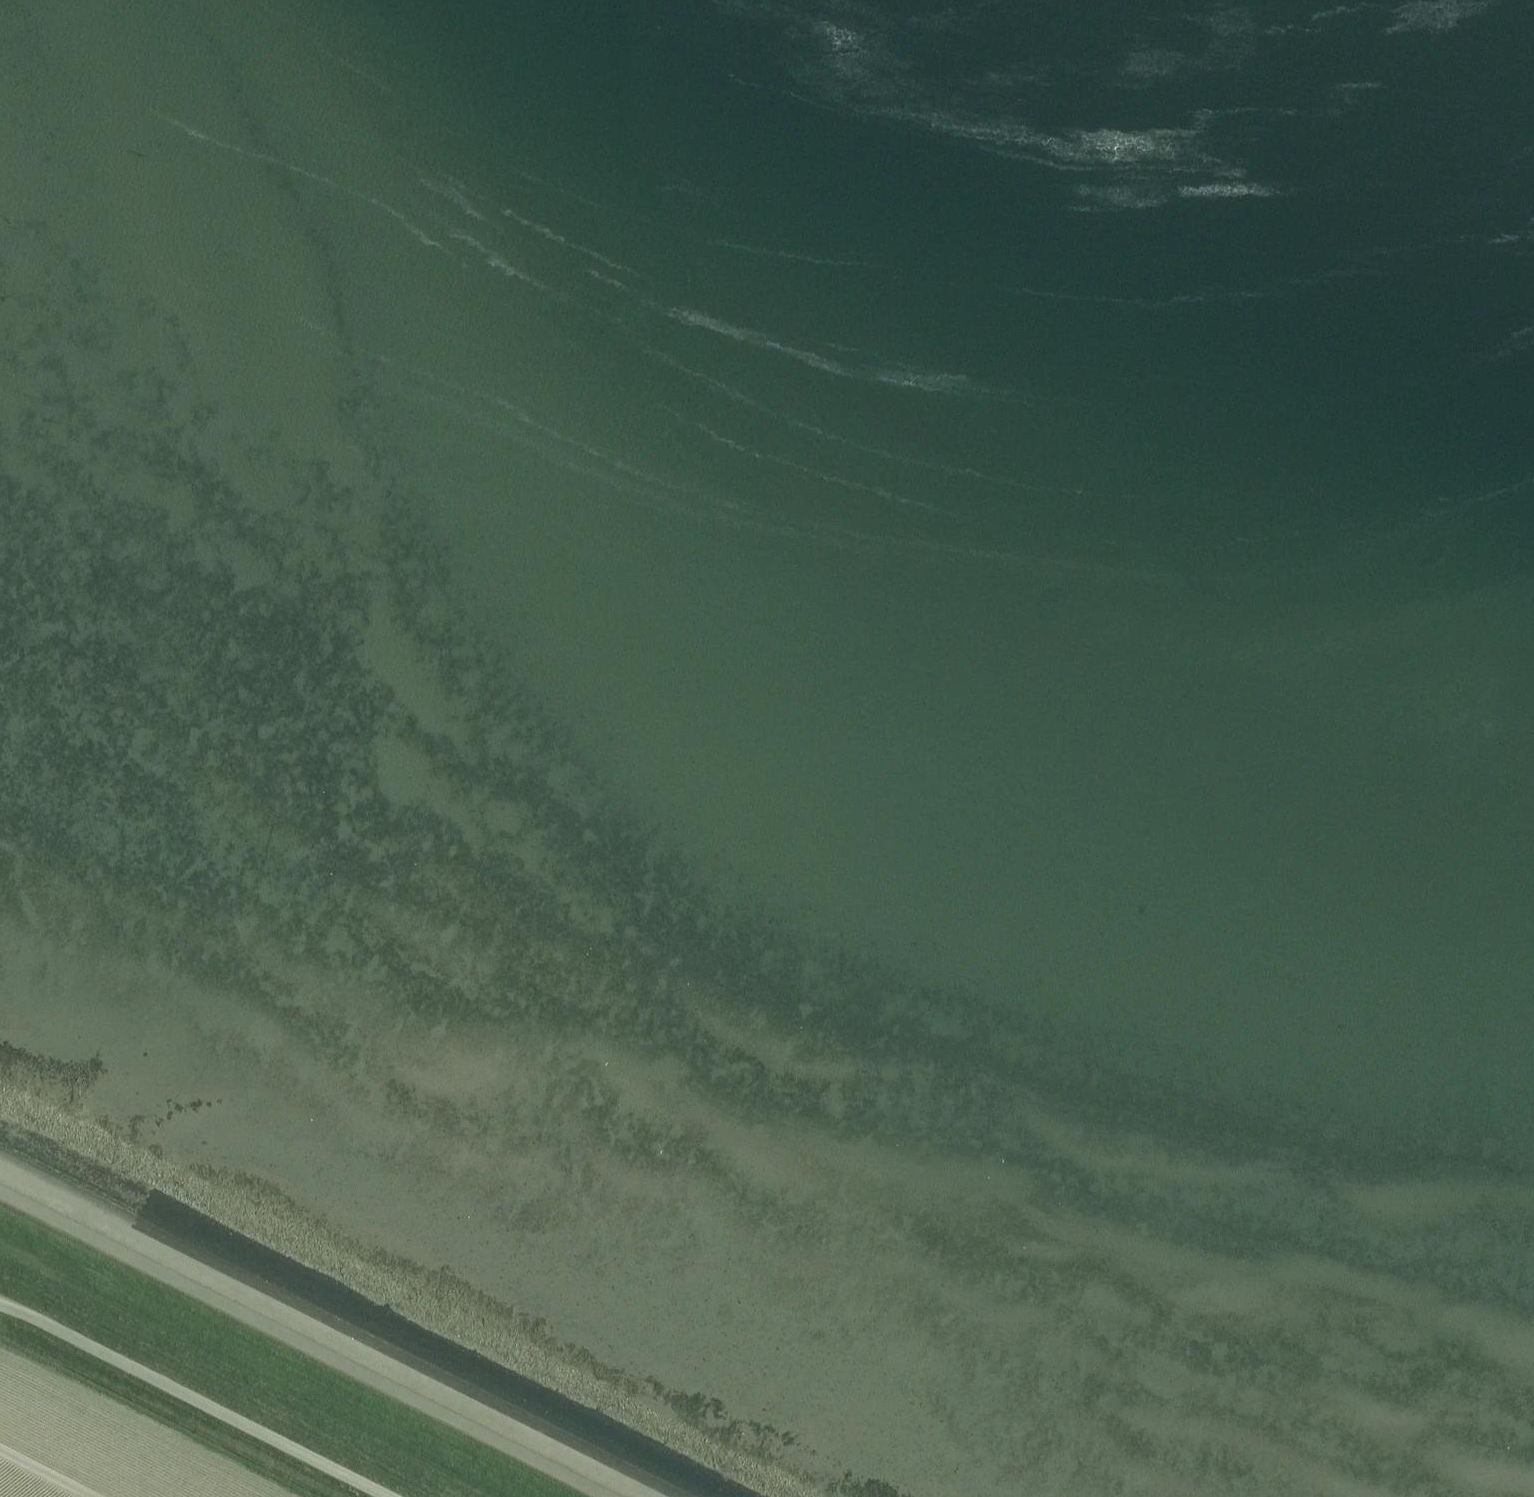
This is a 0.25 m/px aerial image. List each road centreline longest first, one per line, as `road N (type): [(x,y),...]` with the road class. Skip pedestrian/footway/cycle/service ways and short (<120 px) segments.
road 1 (unclassified): [(0,1306),(387,1496)]

